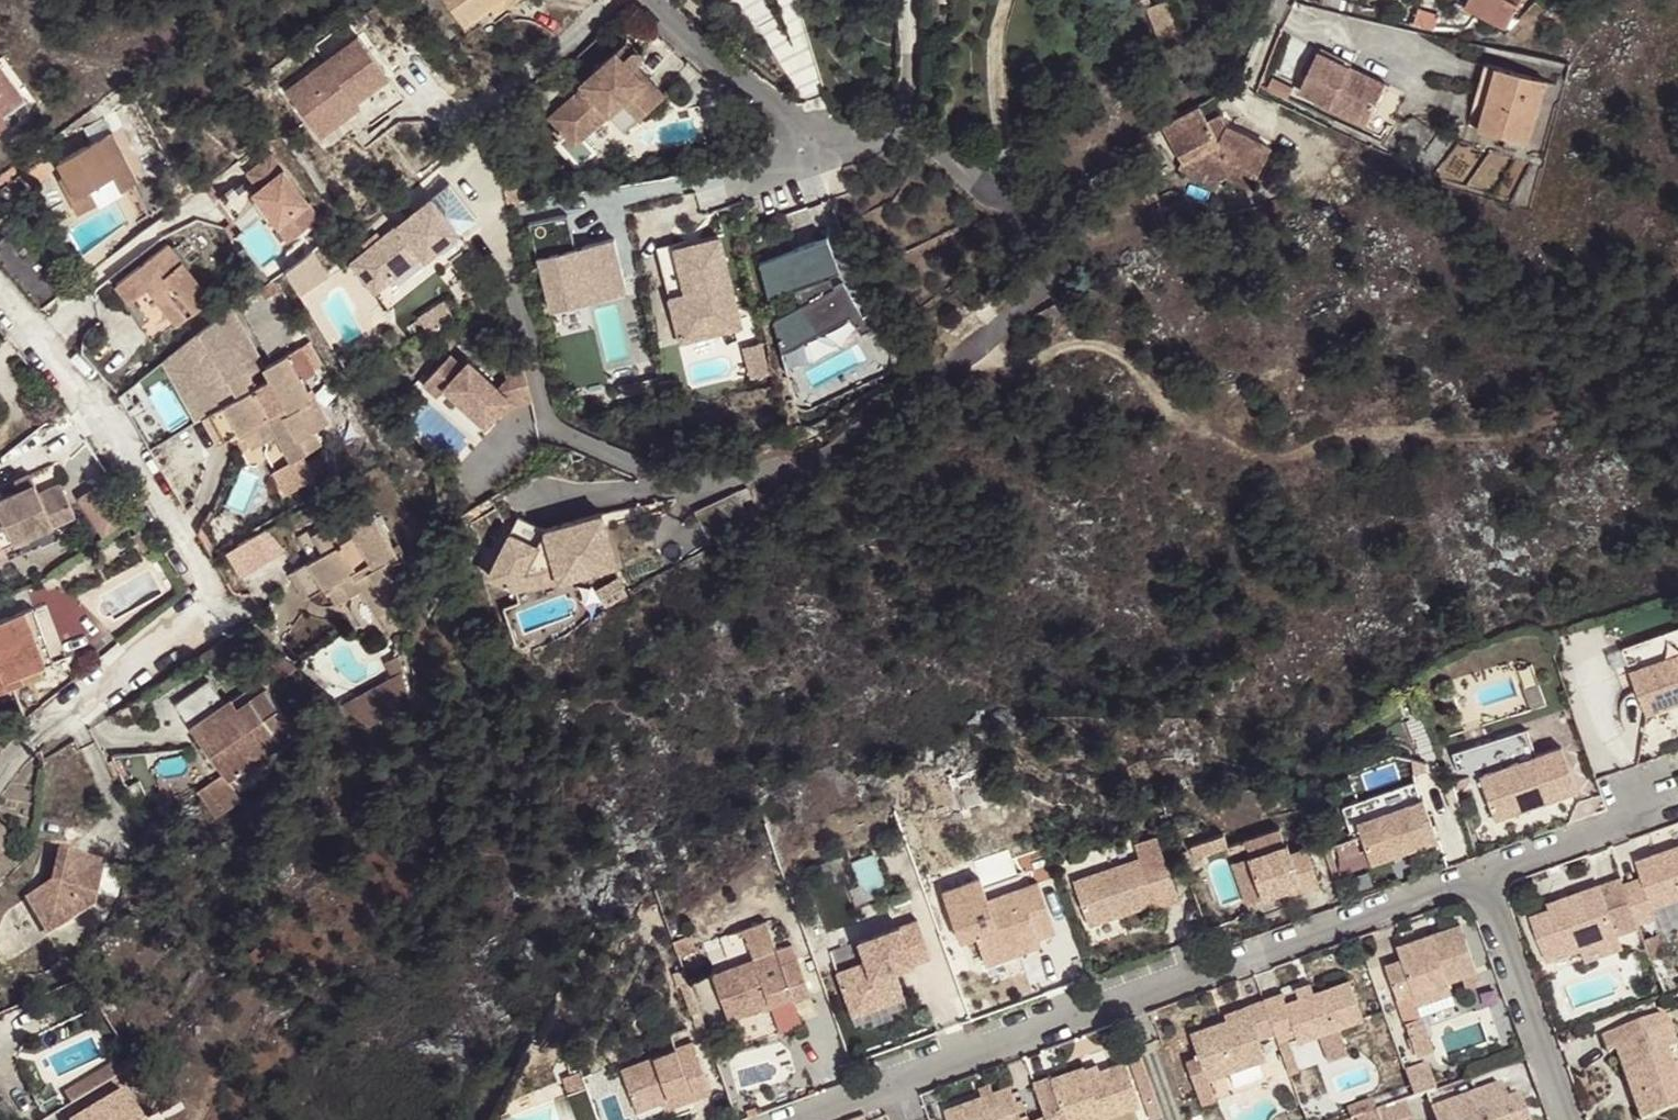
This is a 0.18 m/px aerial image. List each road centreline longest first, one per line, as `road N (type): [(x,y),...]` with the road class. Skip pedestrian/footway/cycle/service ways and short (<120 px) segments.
road 1 (residential): [(514,270),(558,427),(690,487),(838,451),(1055,255),(1020,197),(899,127)]
road 2 (residential): [(1491,872),(817,1119)]
road 3 (residential): [(49,728),(217,608),(86,395),(0,294)]
road 4 (residential): [(819,144),(525,210)]
road 5 (residential): [(1572,1119),(1491,872)]
road 6 (residential): [(819,144),(648,0)]
road 7 (residential): [(1651,809),(1491,872)]
road 8 (residential): [(899,127),(915,39),(912,0)]

